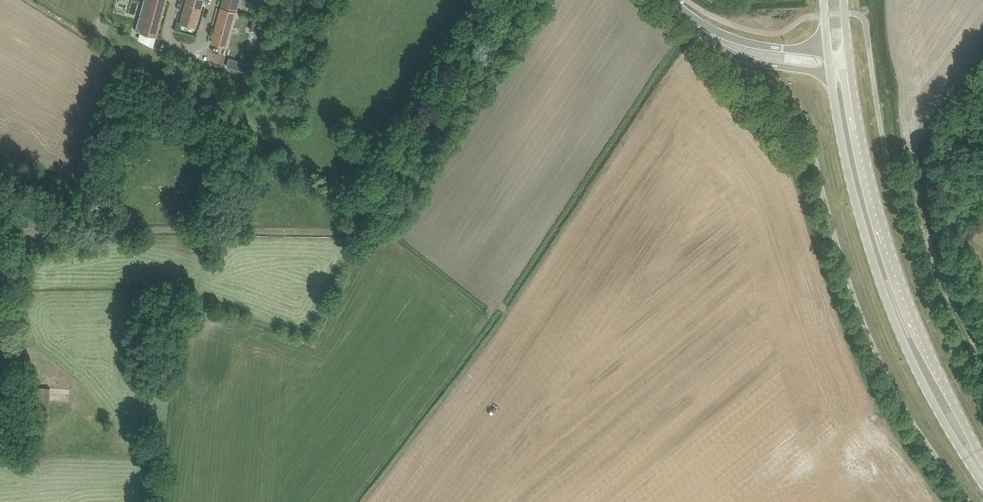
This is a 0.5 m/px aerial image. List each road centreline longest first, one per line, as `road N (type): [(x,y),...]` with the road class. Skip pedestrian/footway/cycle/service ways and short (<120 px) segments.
road 1 (unclassified): [(0,252),(117,230),(339,232),(361,223),(500,0)]
road 2 (primary): [(978,464),(890,251),(849,58)]
road 3 (primary): [(830,72),(849,174),(887,303),(939,412),(978,464)]
road 4 (track): [(981,358),(956,315),(915,181)]
road 5 (tertiary): [(698,26),(752,61),(830,72)]
road 6 (tertiary): [(828,53),(754,45),(698,26)]
road 7 (residential): [(175,0),(167,35),(188,52),(204,41),(215,0)]

